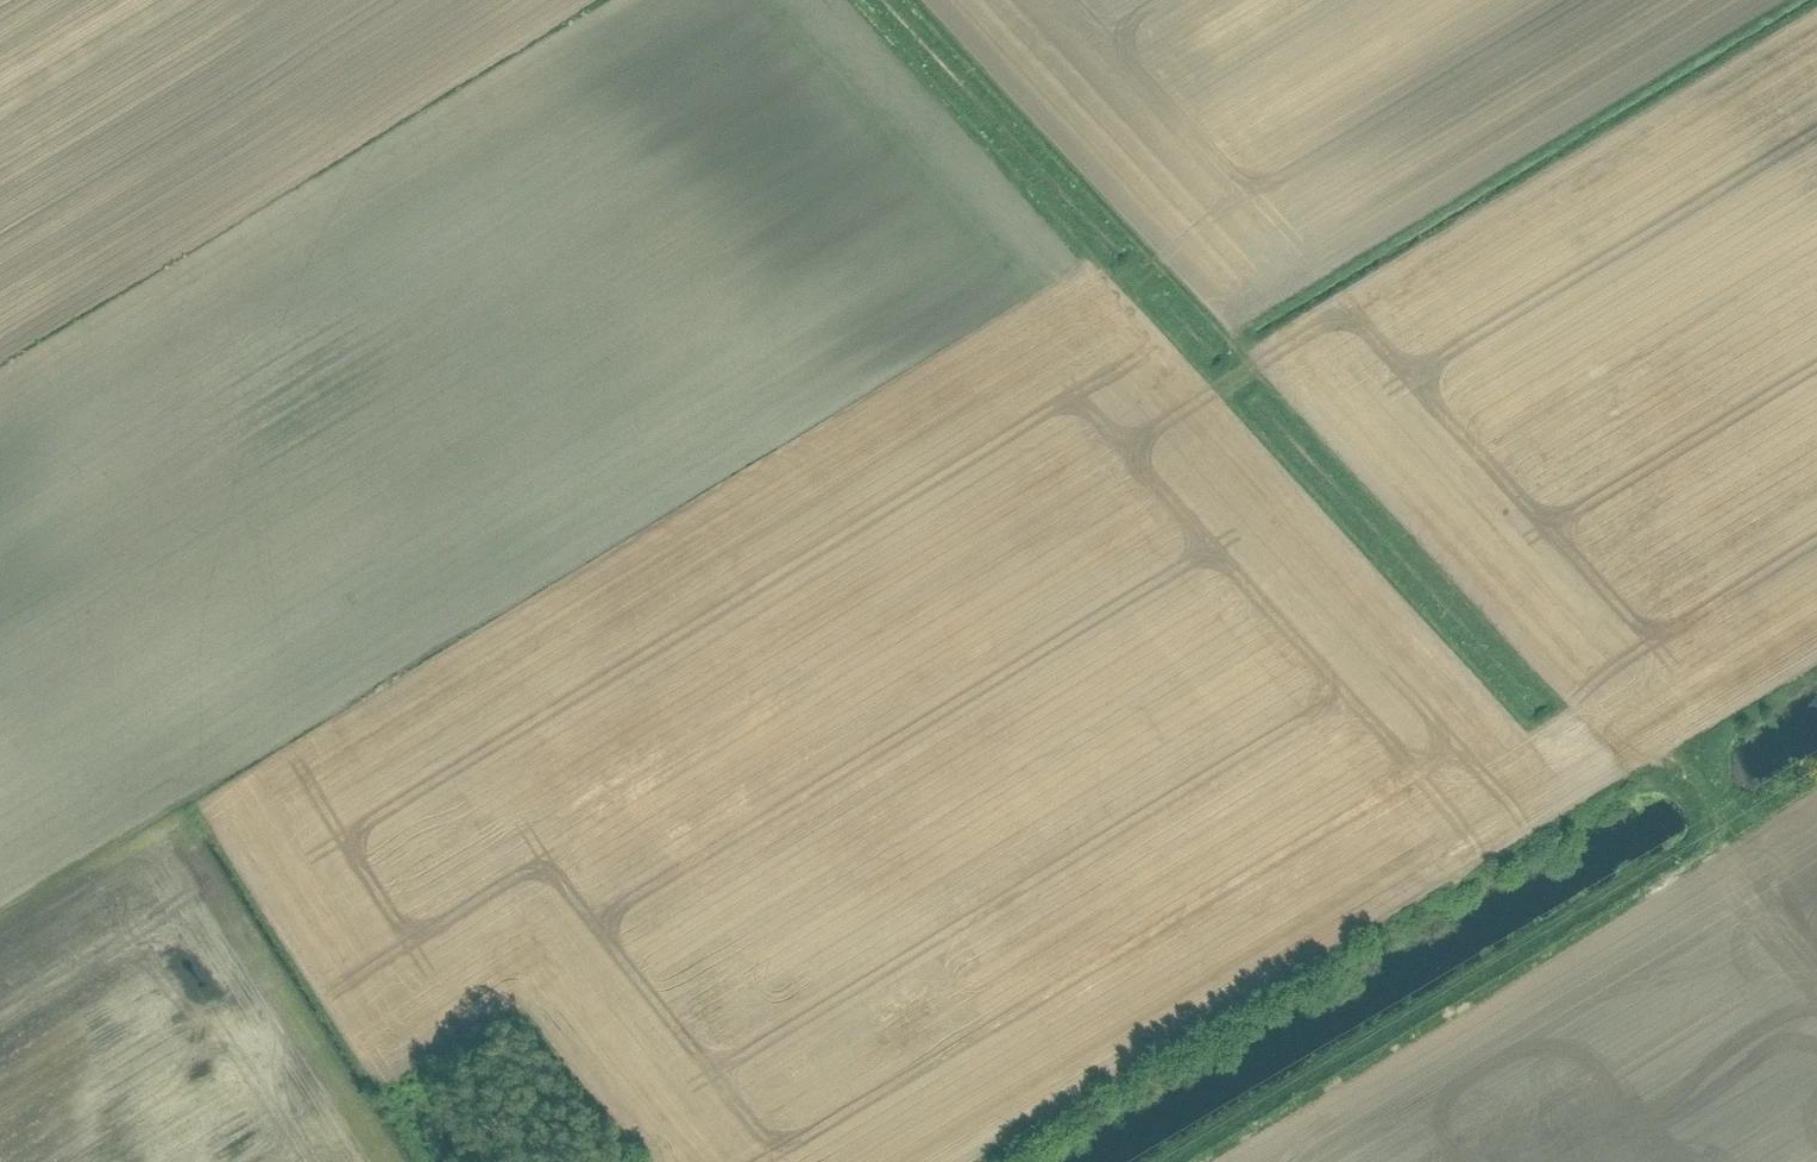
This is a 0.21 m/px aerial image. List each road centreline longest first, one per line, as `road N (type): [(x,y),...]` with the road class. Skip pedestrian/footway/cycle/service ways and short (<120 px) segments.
road 1 (track): [(899,0),(1246,360)]

